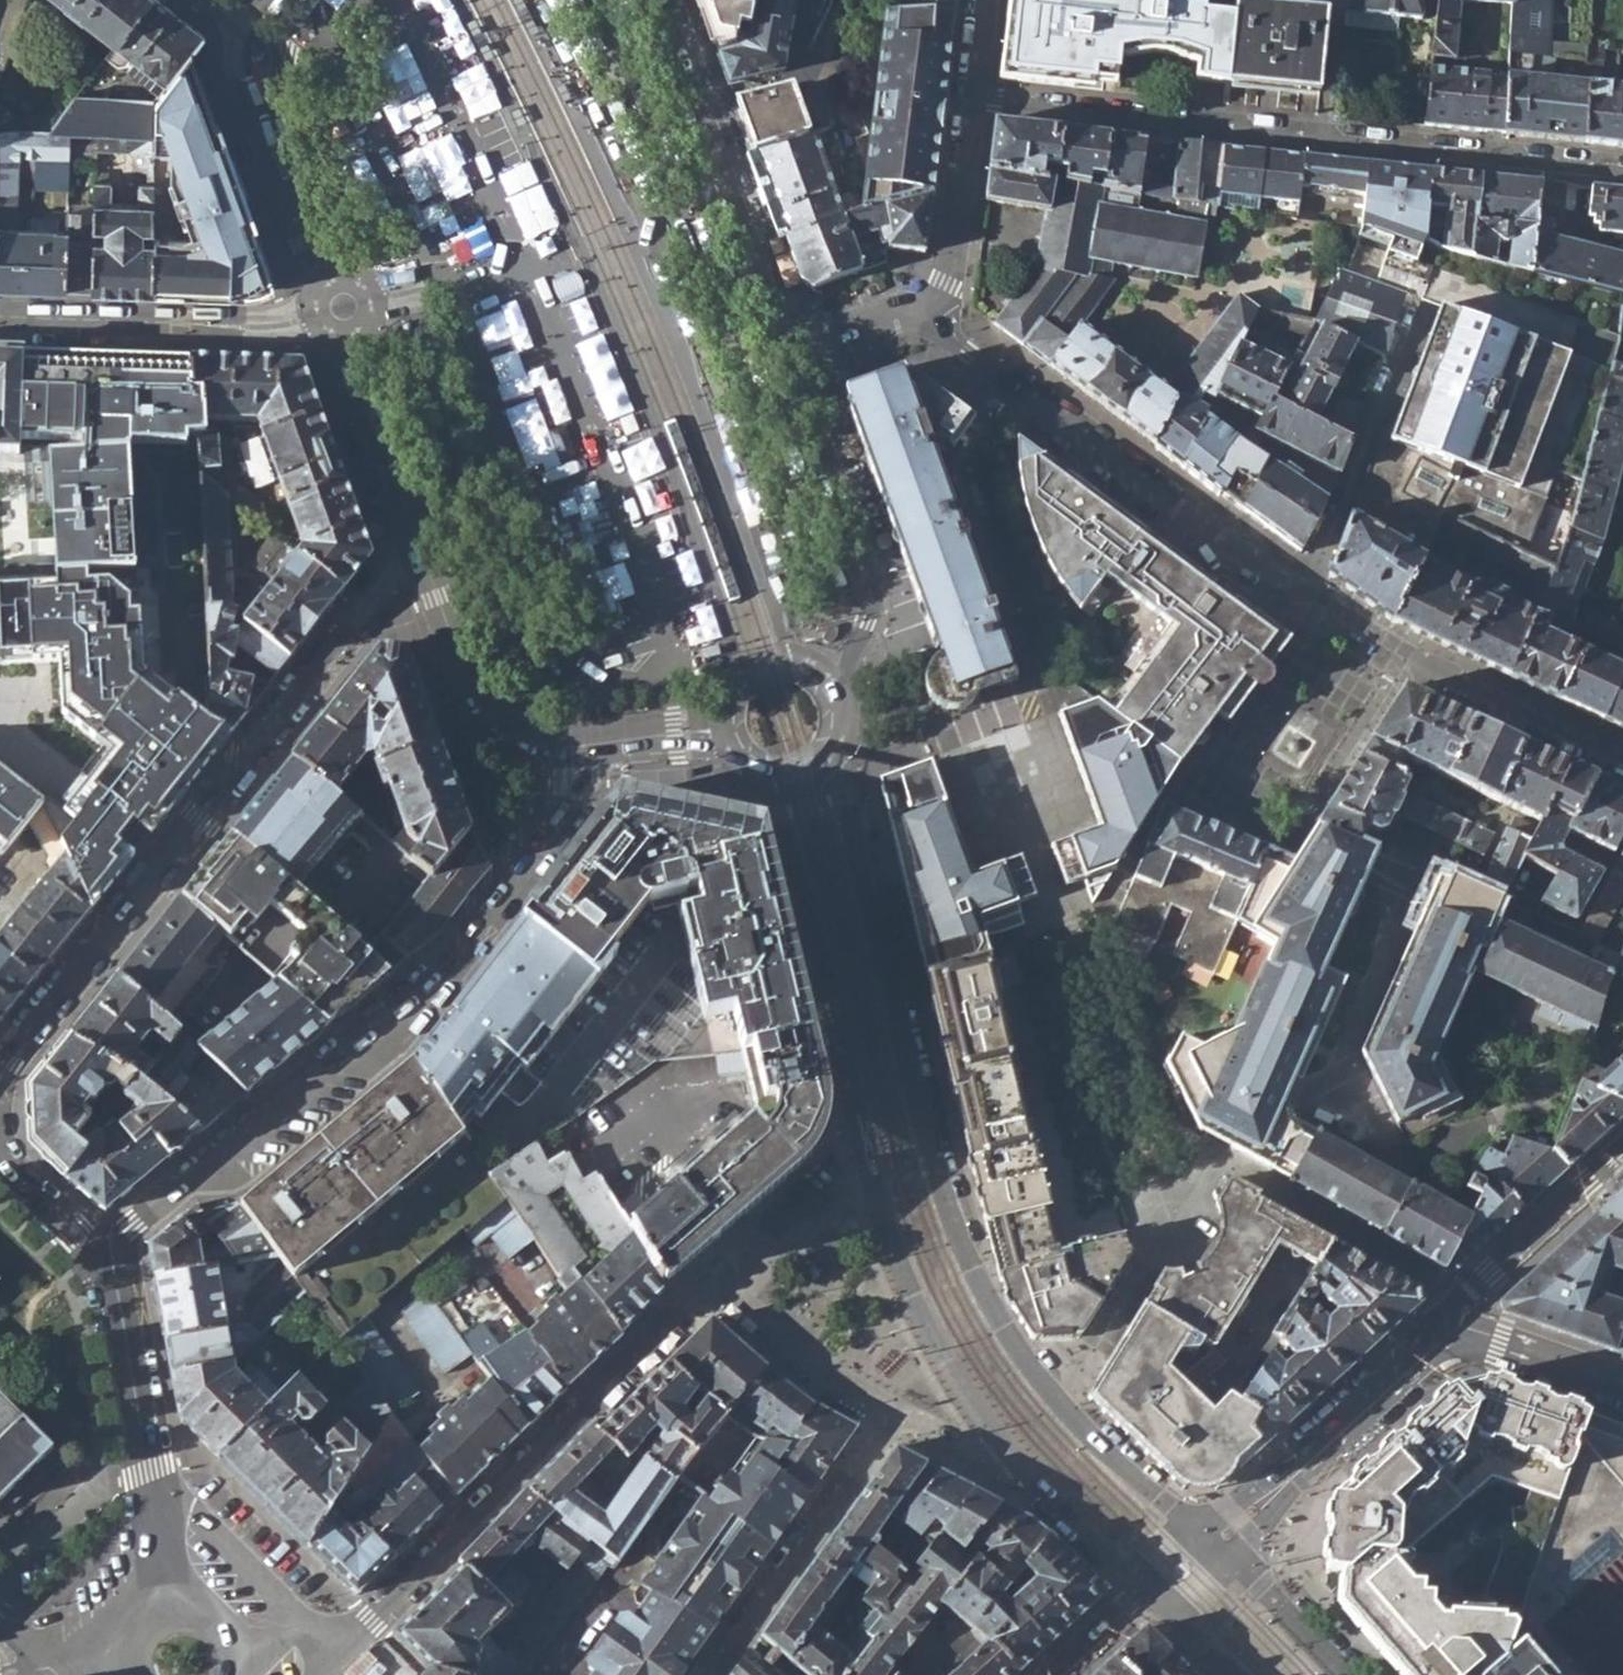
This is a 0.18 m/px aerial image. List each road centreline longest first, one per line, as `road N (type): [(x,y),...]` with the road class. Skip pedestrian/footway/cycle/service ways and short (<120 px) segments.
road 1 (tertiary): [(1214,1548),(1052,1402),(1001,1334),(966,1265),(924,1140),(834,782),(832,742)]
road 2 (residential): [(238,1664),(348,1634),(378,1616),(708,1284),(730,1291),(913,1423)]
road 3 (tertiary): [(765,769),(787,824),(901,1269),(950,1368),(1020,1467)]
road 4 (residential): [(111,1274),(129,1229),(448,959),(575,796),(593,743)]
road 5 (residential): [(978,102),(1622,170)]
road 6 (residential): [(923,310),(1298,588)]
road 7 (tertiary): [(835,704),(874,619),(876,586),(793,349)]
road 8 (tertiary): [(793,349),(662,0)]
road 9 (residential): [(424,559),(402,568),(192,839)]
road 10 (tertiary): [(0,316),(286,323),(344,305)]
road 11 (residential): [(111,1274),(174,1610)]
road 12 (residential): [(708,1674),(876,1440),(913,1423)]
road 13 (residential): [(192,839),(0,1086)]
road 14 (tertiary): [(236,27),(233,83),(276,199),(309,277),(344,305)]
road 15 (tertiary): [(424,559),(469,686),(490,720),(522,740),(593,743)]
road 16 (tertiary): [(344,305),(371,415),(424,559)]
road 17 (residential): [(0,688),(192,839)]
road 18 (residential): [(1622,1160),(1448,1325)]
road 19 (residential): [(923,310),(947,295),(961,262),(978,102)]
road 20 (residential): [(1421,659),(1622,759)]
road 21 (residential): [(1448,1325),(1298,1472)]
road 22 (residential): [(1448,1325),(1622,1387)]
road 23 (tertiary): [(1020,1467),(1154,1592)]
road 24 (tertiary): [(1342,1674),(1214,1548)]
road 25 (residential): [(0,1149),(111,1274)]
road 26 (tertiary): [(835,704),(817,676),(768,667),(740,686),(731,732)]
road 27 (residential): [(1298,588),(1421,659)]
road 28 (tertiary): [(593,743),(731,732)]
road 29 (residential): [(923,310),(793,349)]
road 30 (residential): [(1154,1592),(1061,1674)]
road 31 (residential): [(1214,1548),(1234,1547),(1285,1499),(1298,1472)]

